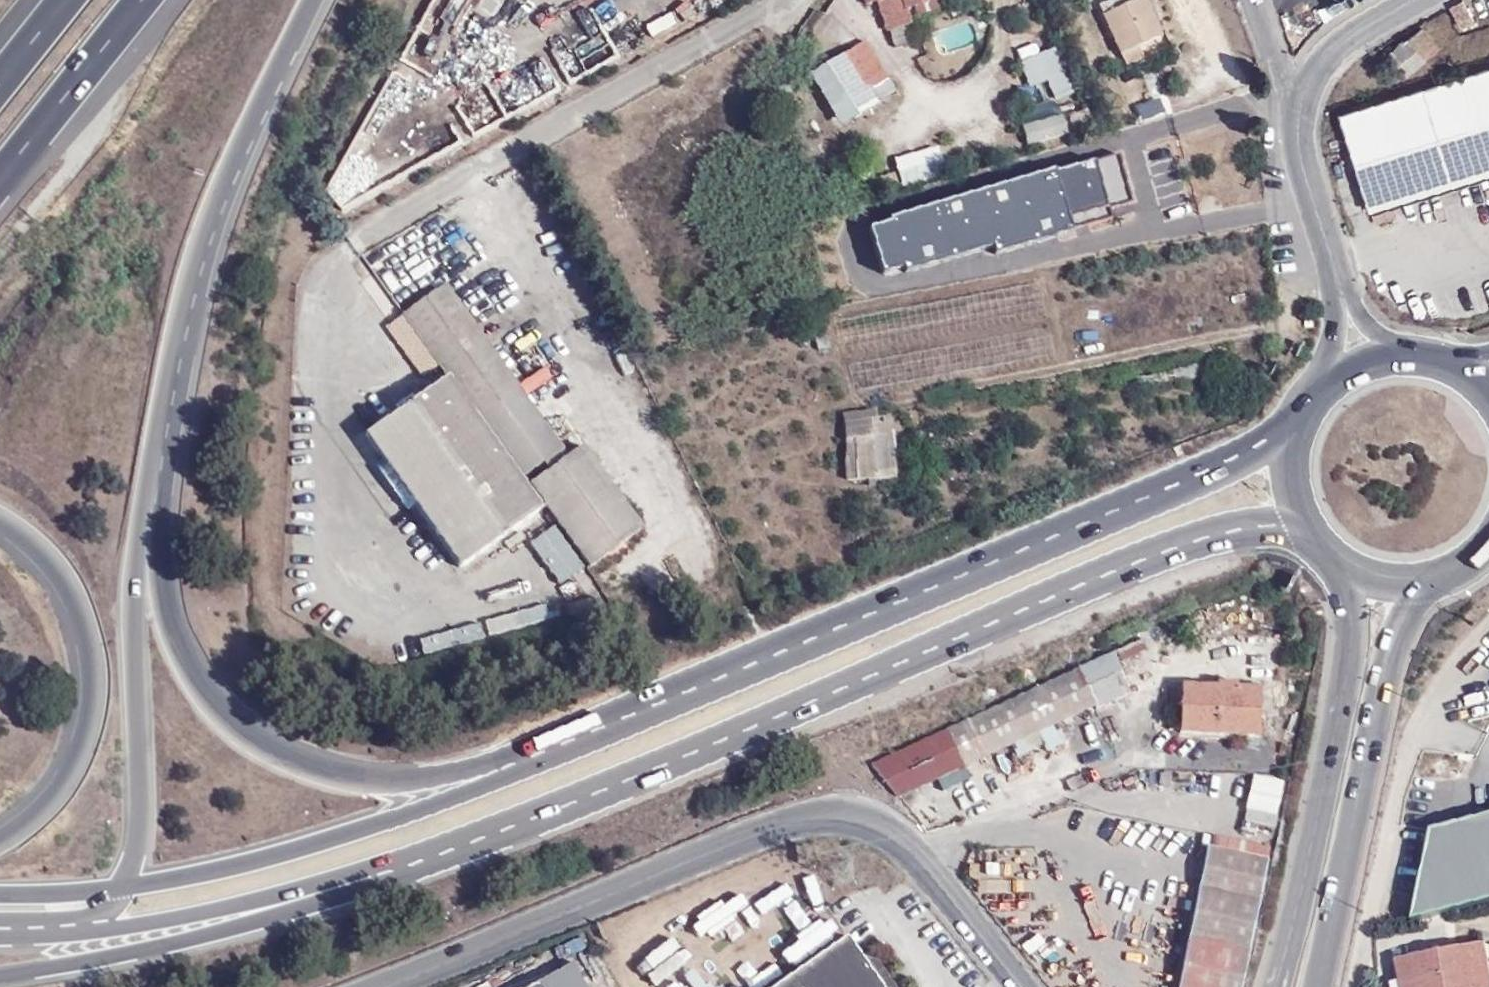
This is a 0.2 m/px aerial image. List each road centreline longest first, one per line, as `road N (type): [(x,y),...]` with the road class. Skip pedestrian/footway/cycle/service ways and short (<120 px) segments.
road 1 (primary): [(1297,428),(1195,482),(523,761)]
road 2 (primary): [(561,808),(1153,553),(1242,528),(1304,523)]
road 3 (tertiary): [(1023,986),(898,837),(854,818),(809,818),(694,855),(377,986)]
road 4 (motorway): [(523,761),(349,779),(276,751),(221,708),(184,646),(162,582),(169,411)]
road 5 (motorway): [(0,976),(295,909),(561,808)]
road 6 (primary): [(0,936),(74,936),(193,915),(561,808)]
road 7 (unclassified): [(353,244),(775,0)]
road 8 (motorway): [(123,888),(136,859),(133,601),(140,531),(169,411)]
road 9 (motorway): [(169,411),(234,180),(321,0)]
road 10 (secondary): [(1345,566),(1353,625),(1347,681),(1276,986)]
road 11 (secondary): [(1316,986),(1388,671),(1425,580)]
road 12 (primary): [(523,761),(366,829),(123,888)]
road 13 (motorway): [(0,518),(53,561),(76,598),(89,629),(96,695),(70,772),(48,801),(0,837)]
road 14 (motorway): [(0,178),(142,0)]
road 15 (residential): [(1339,283),(1299,129),(1304,89)]
road 16 (residential): [(1304,89),(1328,52),(1406,0)]
road 17 (motorway): [(0,921),(90,915),(123,888)]
road 18 (primary): [(123,888),(0,892)]

